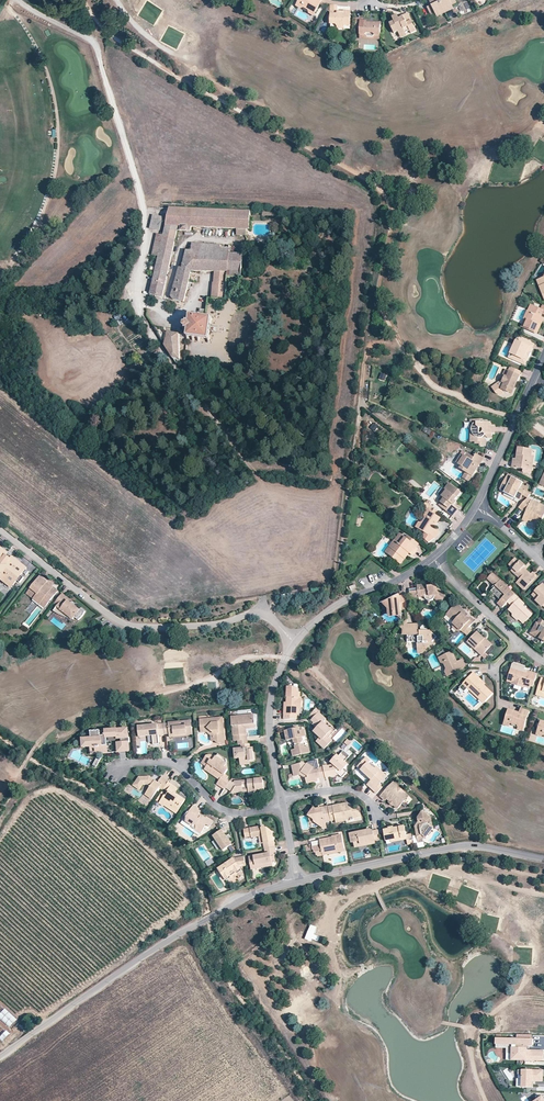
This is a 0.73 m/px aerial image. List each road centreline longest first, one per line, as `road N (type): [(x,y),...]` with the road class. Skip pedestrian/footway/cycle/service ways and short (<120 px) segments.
road 1 (track): [(517,418),(437,388),(387,320),(377,292),(389,205),(378,187),(108,33),(85,0)]
road 2 (track): [(327,476),(240,457),(167,358),(137,308),(143,208),(94,40),(17,0)]
road 3 (unclassified): [(298,881),(240,900),(147,953),(0,1056)]
road 4 (residential): [(295,644),(264,616),(129,626),(0,530)]
road 5 (unclassified): [(543,858),(470,845),(298,881)]
road 6 (residential): [(281,805),(229,810),(212,803),(180,764),(125,761),(115,767)]
road 7 (residential): [(432,558),(332,608),(295,644)]
road 8 (residential): [(543,357),(479,505)]
road 9 (residential): [(295,644),(269,703),(279,796)]
road 10 (residential): [(543,662),(432,558)]

